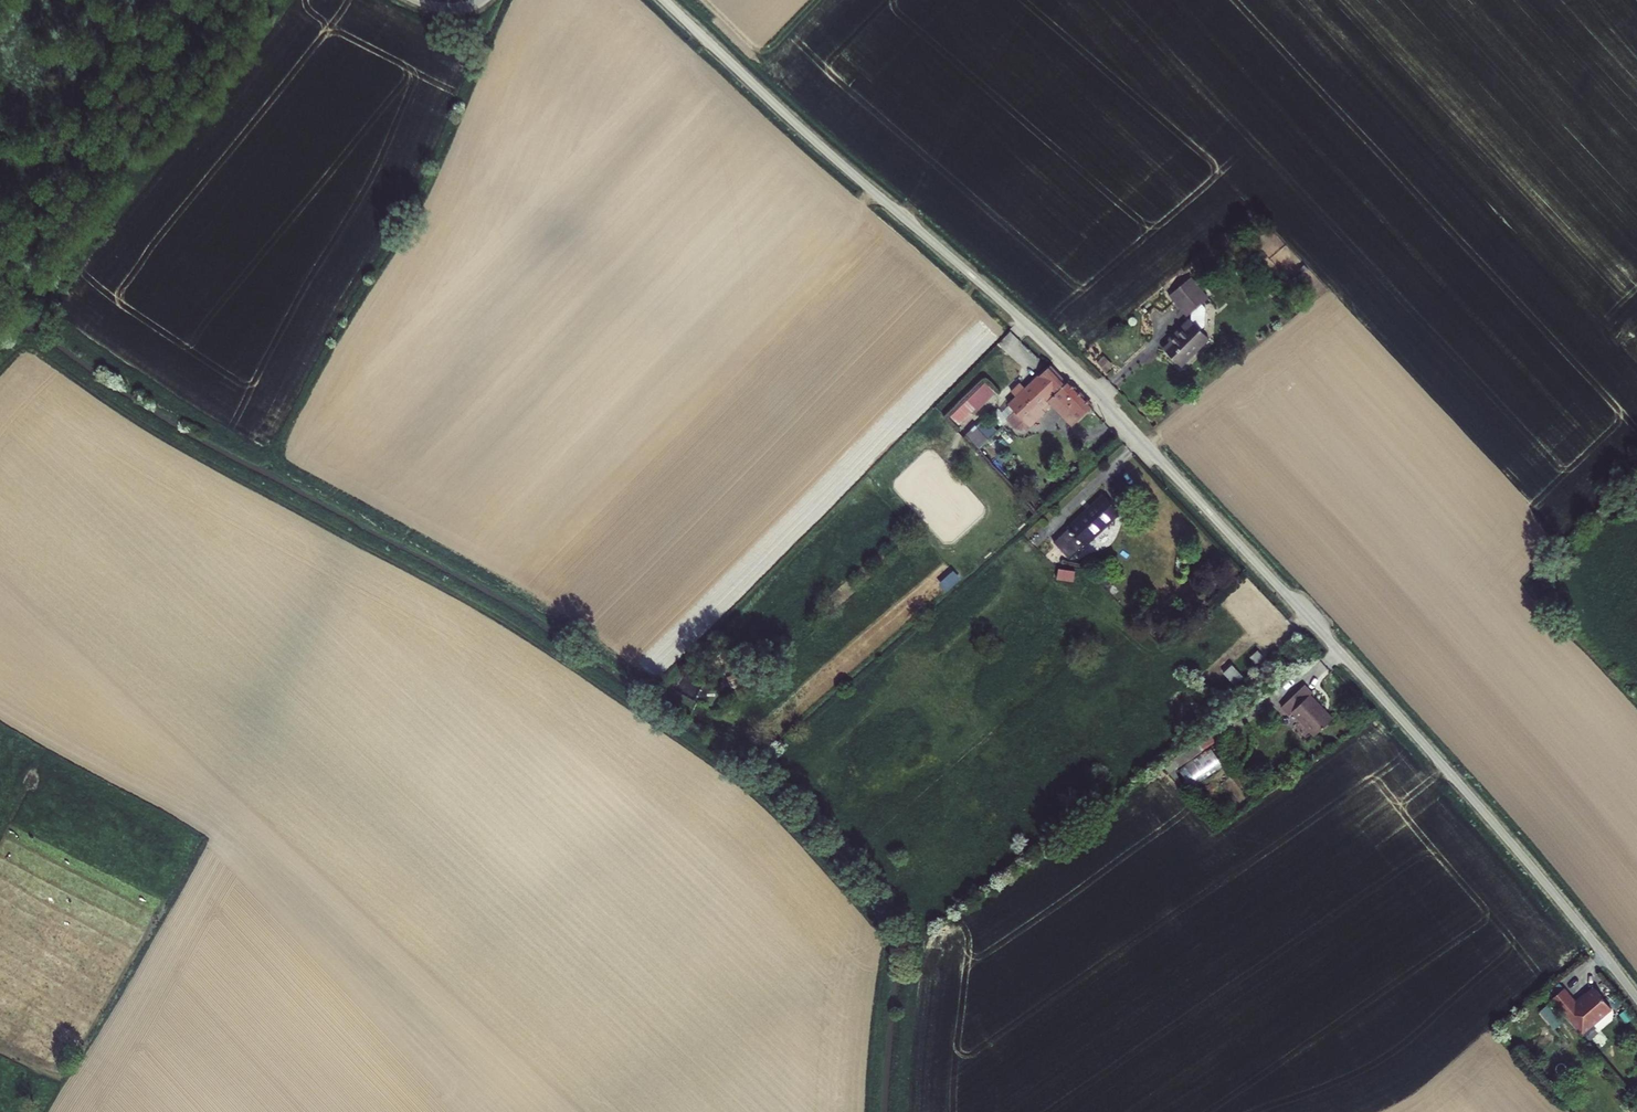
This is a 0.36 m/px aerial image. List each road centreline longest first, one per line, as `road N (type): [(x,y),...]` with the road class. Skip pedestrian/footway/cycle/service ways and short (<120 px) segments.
road 1 (unclassified): [(664,0),(1076,370),(1434,754),(1636,998)]

